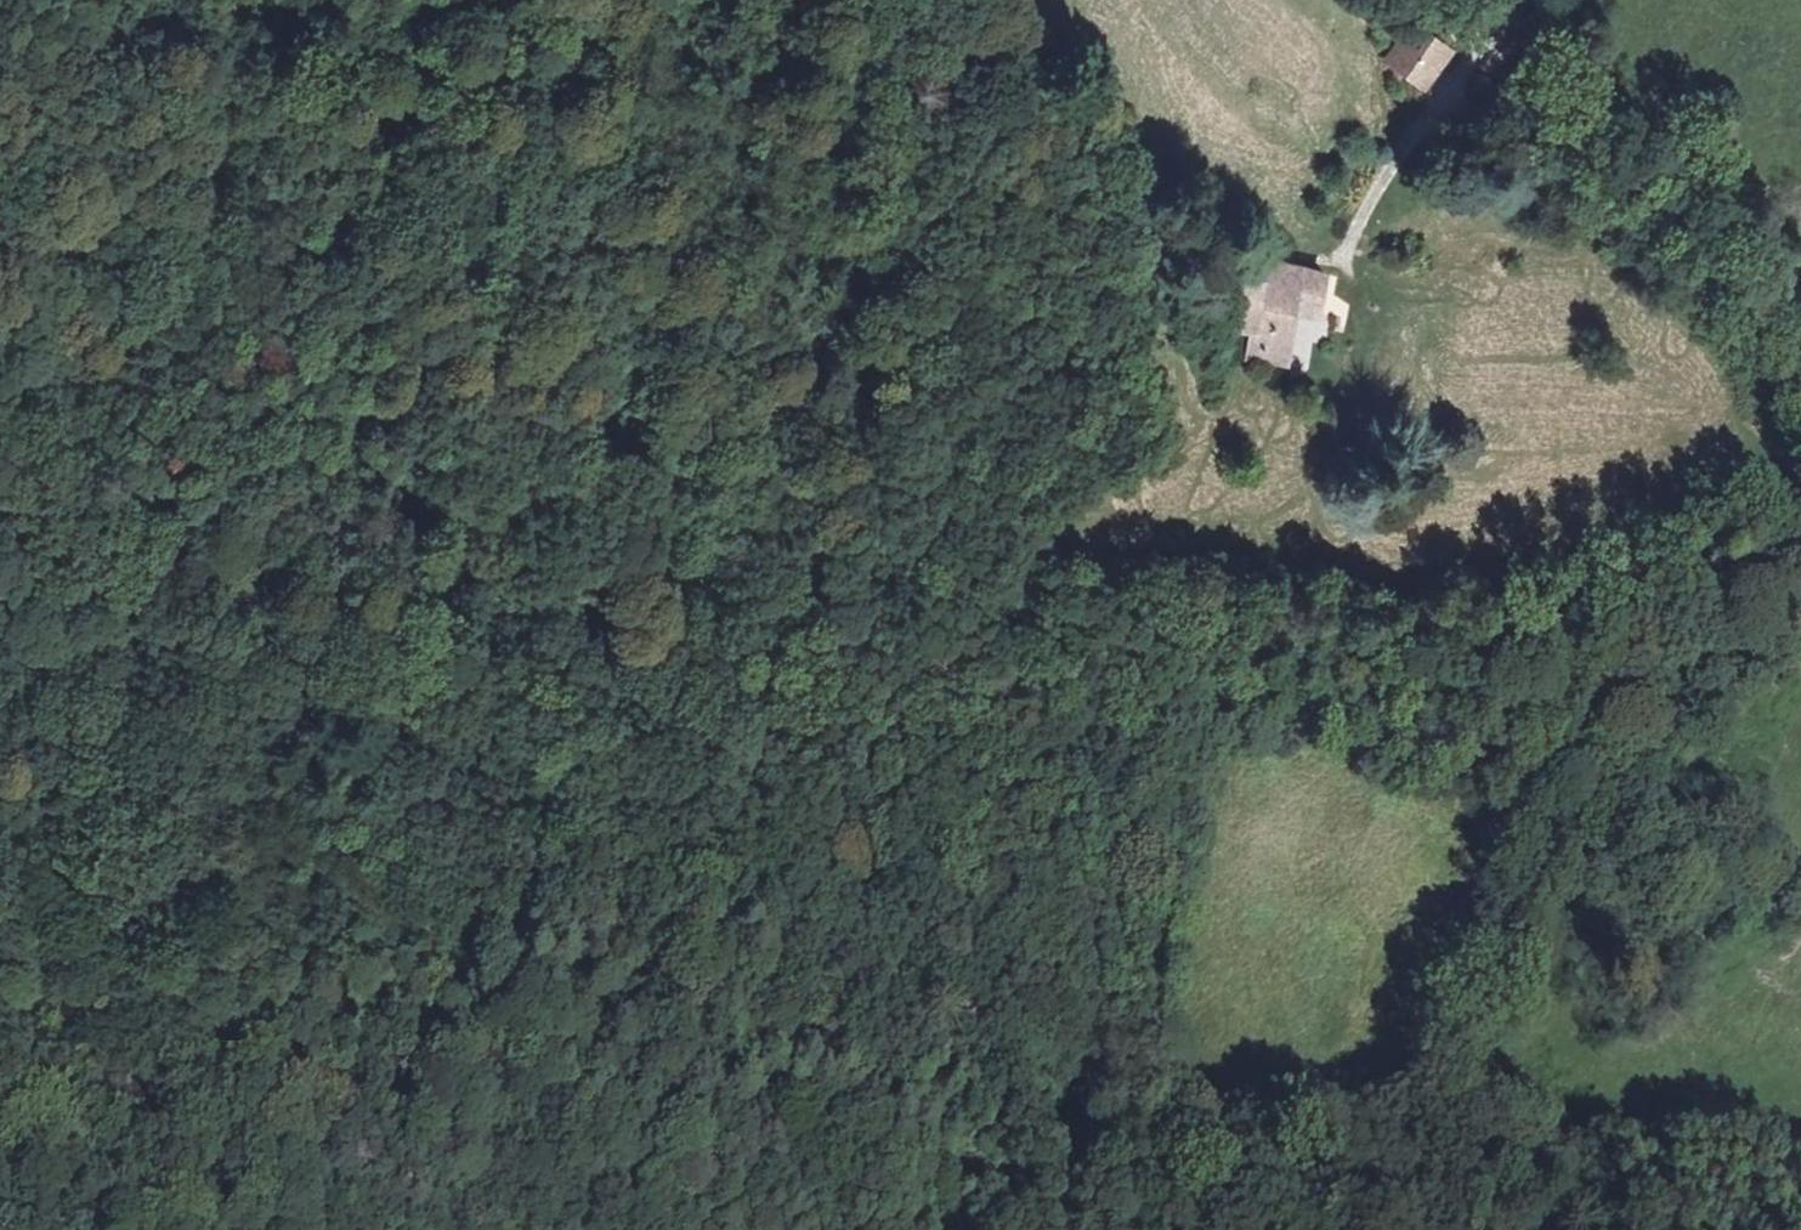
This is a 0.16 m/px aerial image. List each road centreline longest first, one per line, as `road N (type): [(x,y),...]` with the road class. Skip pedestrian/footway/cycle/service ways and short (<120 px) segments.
road 1 (unclassified): [(1367,209),(1520,0)]

